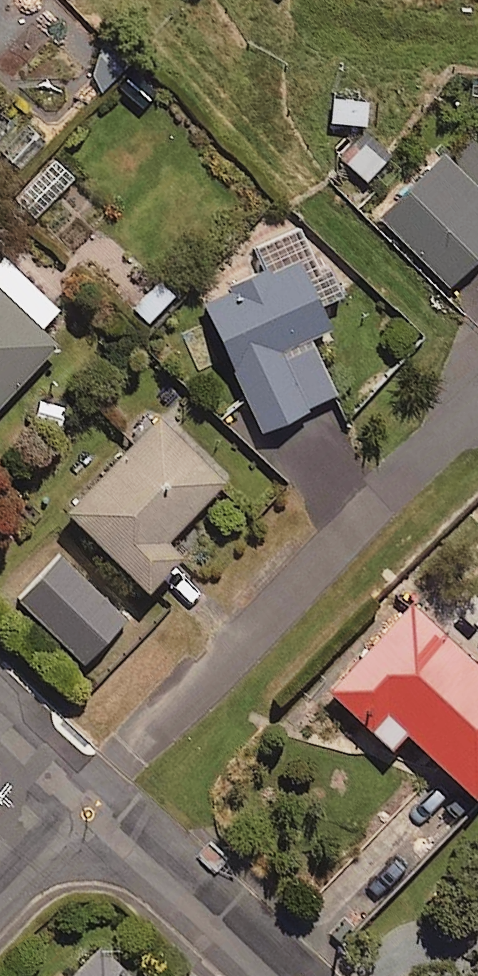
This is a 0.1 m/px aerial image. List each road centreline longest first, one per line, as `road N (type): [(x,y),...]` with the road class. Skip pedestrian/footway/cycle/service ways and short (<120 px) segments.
road 1 (residential): [(477,402),(97,795)]
road 2 (residential): [(289,975),(97,795)]
road 3 (residential): [(97,795),(0,894)]
road 4 (residential): [(97,795),(0,704)]

